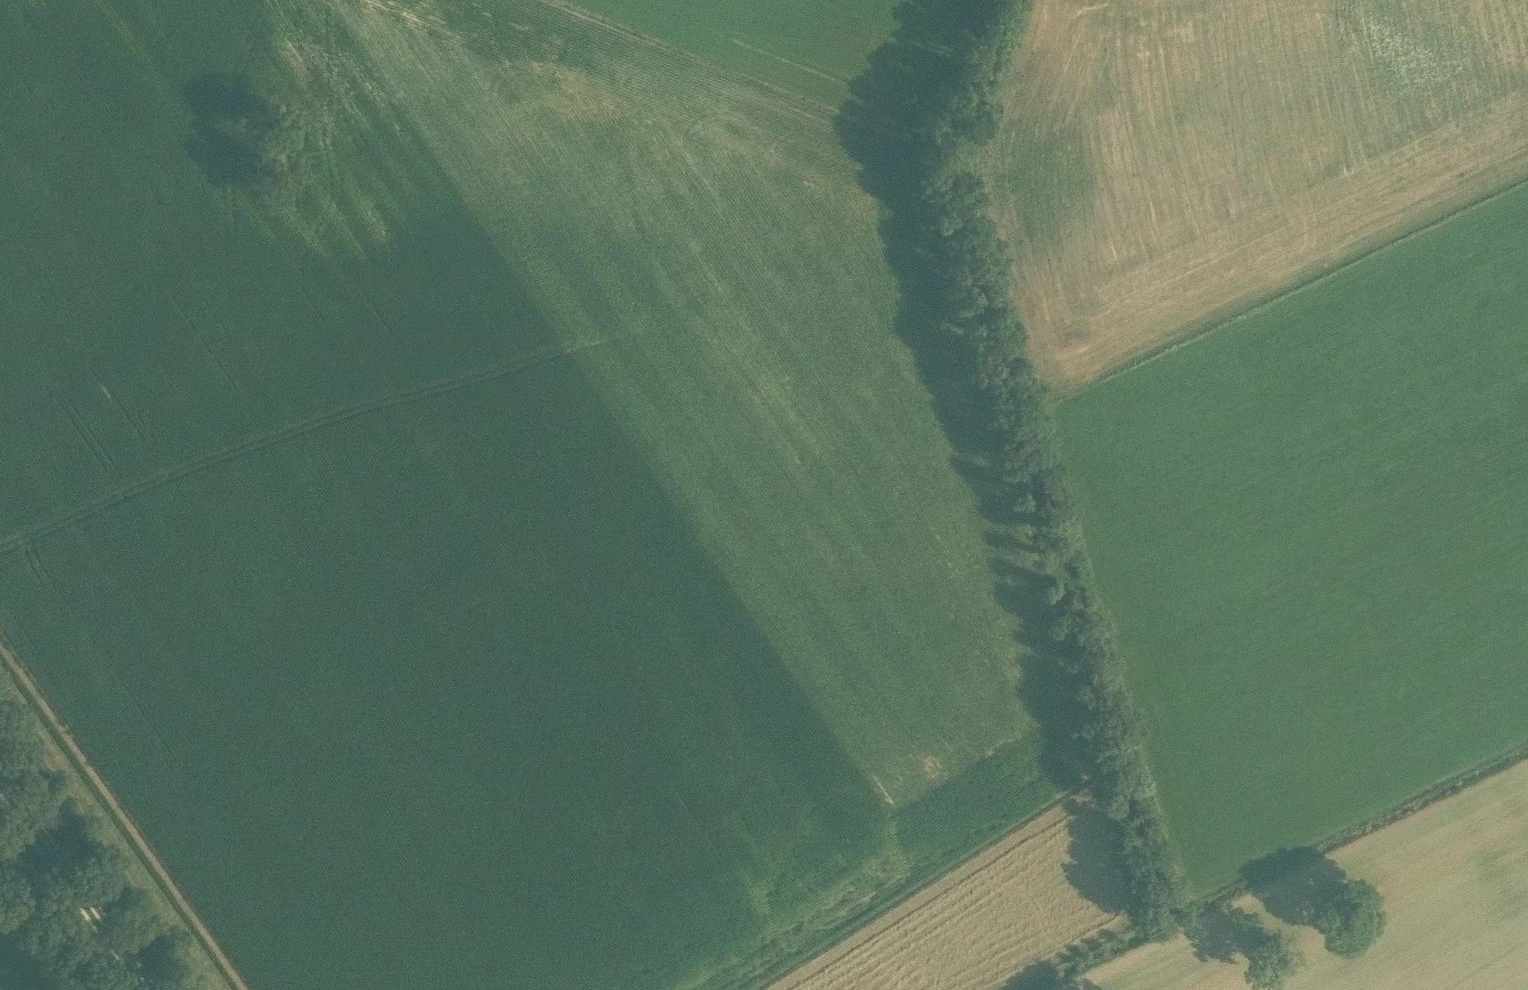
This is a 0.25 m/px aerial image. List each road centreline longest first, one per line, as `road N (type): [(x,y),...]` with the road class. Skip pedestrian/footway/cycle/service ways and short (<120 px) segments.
road 1 (track): [(151,989),(0,777)]

